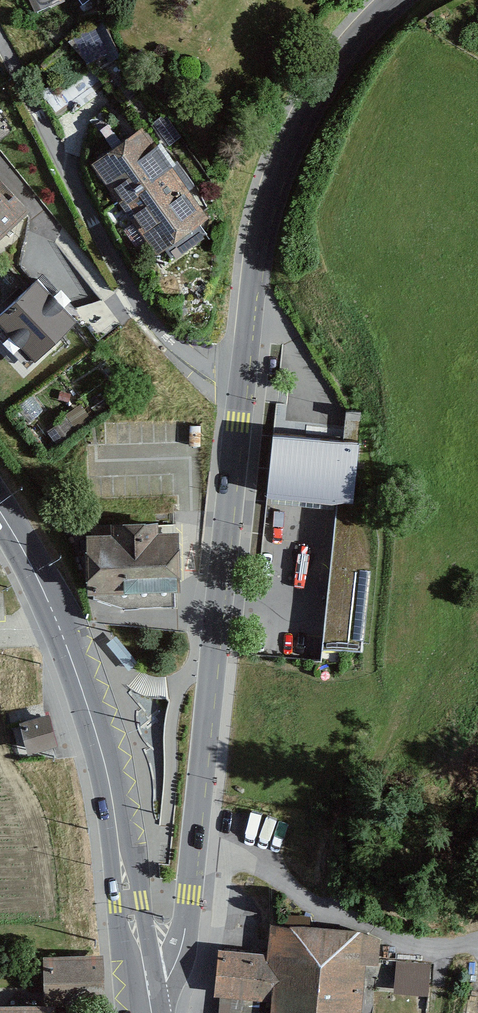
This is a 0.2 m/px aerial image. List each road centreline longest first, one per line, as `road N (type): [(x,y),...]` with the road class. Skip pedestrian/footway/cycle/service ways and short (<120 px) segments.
road 1 (unclassified): [(241,389),(187,915),(167,980),(148,992)]
road 2 (secondary): [(148,992),(94,729),(53,612),(0,512)]
road 3 (residential): [(241,389),(179,350),(145,311),(0,37)]
road 4 (unclassified): [(397,0),(327,79),(286,155),(262,233),(241,389)]

